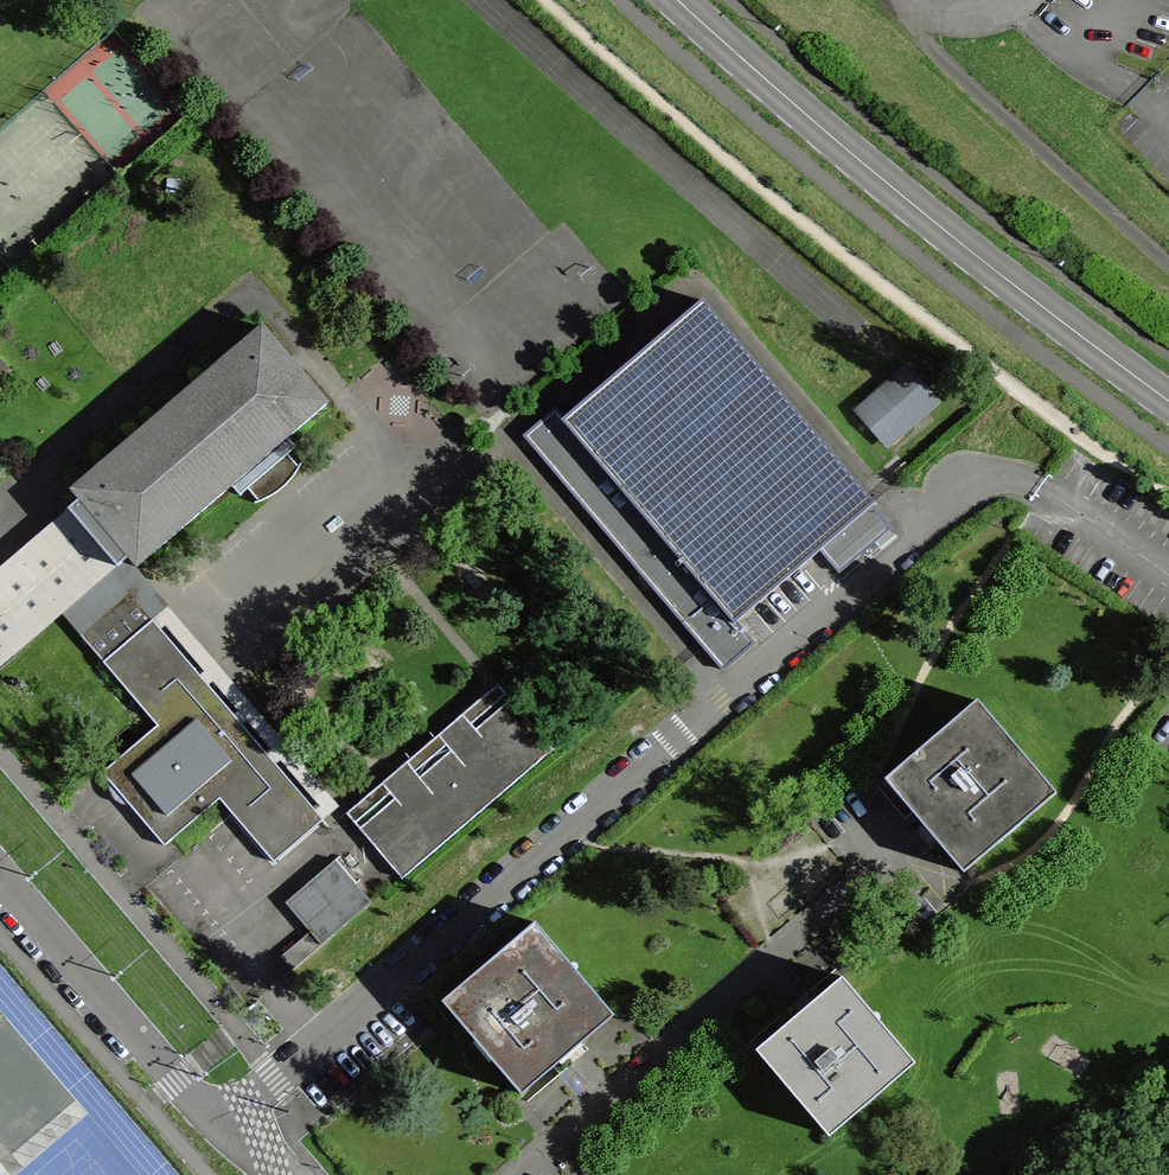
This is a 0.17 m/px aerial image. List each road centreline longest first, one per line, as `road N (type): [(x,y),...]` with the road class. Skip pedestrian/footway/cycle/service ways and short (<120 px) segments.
road 1 (residential): [(223,1112),(257,1101),(965,496),(1024,481),(1074,500),(1168,562)]
road 2 (secondary): [(1168,404),(839,149),(677,0)]
road 3 (residential): [(513,1174),(882,846)]
road 4 (residential): [(0,869),(180,1081),(223,1112)]

